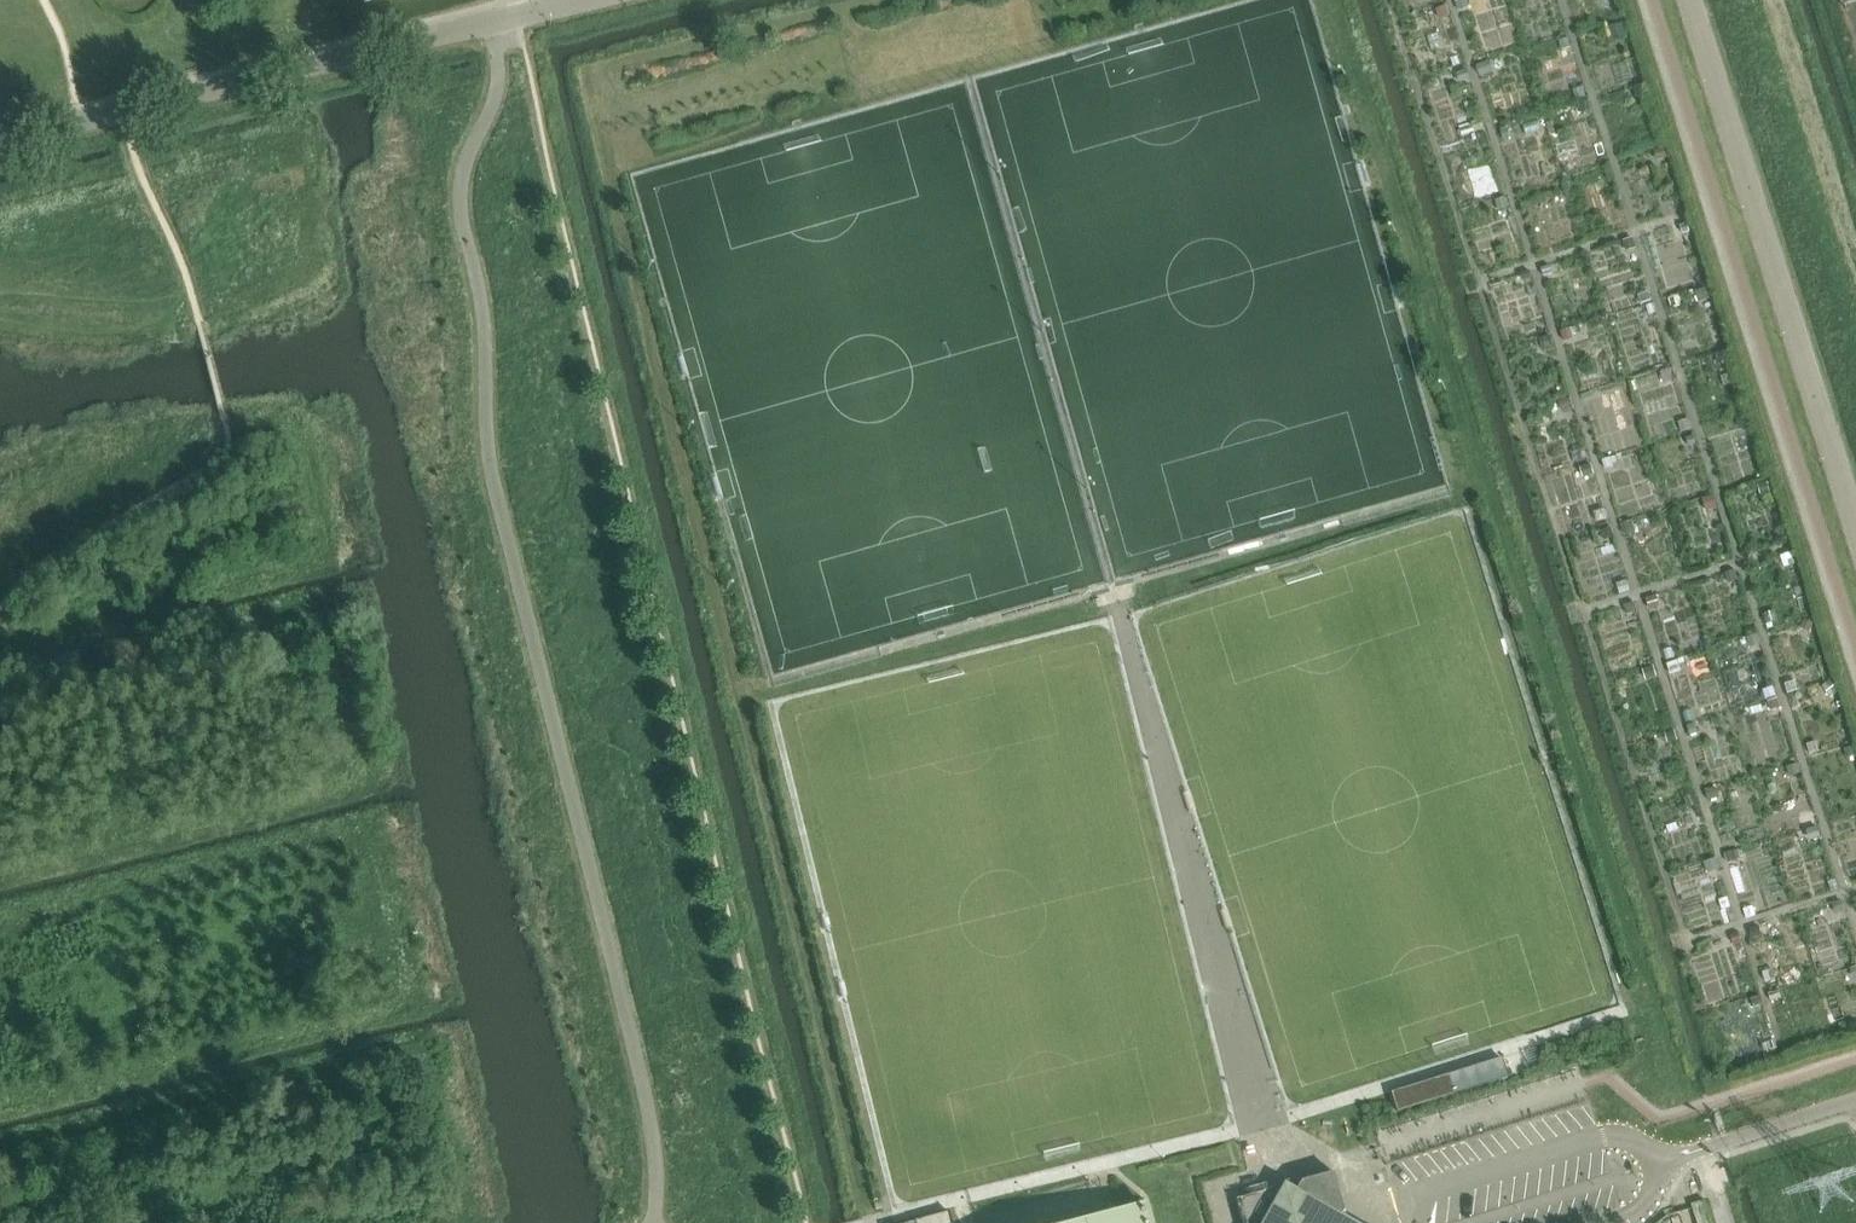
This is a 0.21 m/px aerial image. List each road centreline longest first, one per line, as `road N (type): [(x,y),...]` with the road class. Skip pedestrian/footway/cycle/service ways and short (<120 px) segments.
road 1 (residential): [(1689,0),(1855,527)]
road 2 (residential): [(0,144),(531,14)]
road 3 (residential): [(1855,1104),(1661,1163)]

